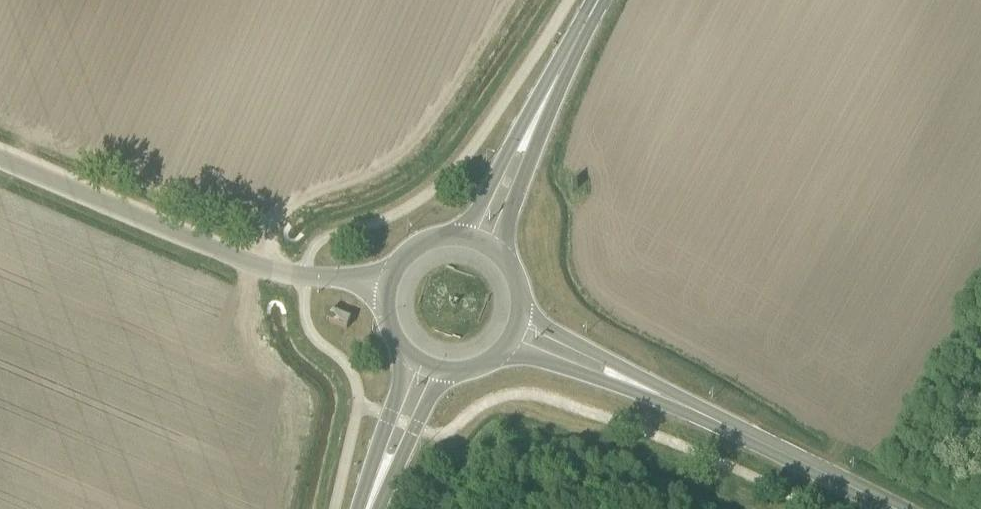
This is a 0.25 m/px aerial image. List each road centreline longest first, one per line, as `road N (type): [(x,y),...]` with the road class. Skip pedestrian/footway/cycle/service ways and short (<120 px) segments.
road 1 (tertiary): [(384,289),(254,264),(0,158)]
road 2 (secondary): [(897,508),(617,376)]
road 3 (secondary): [(406,358),(365,508)]
road 4 (secondary): [(371,508),(441,374)]
road 5 (secondary): [(499,254),(540,109)]
road 6 (secondary): [(540,109),(465,237)]
road 7 (secondary): [(540,109),(598,0)]

